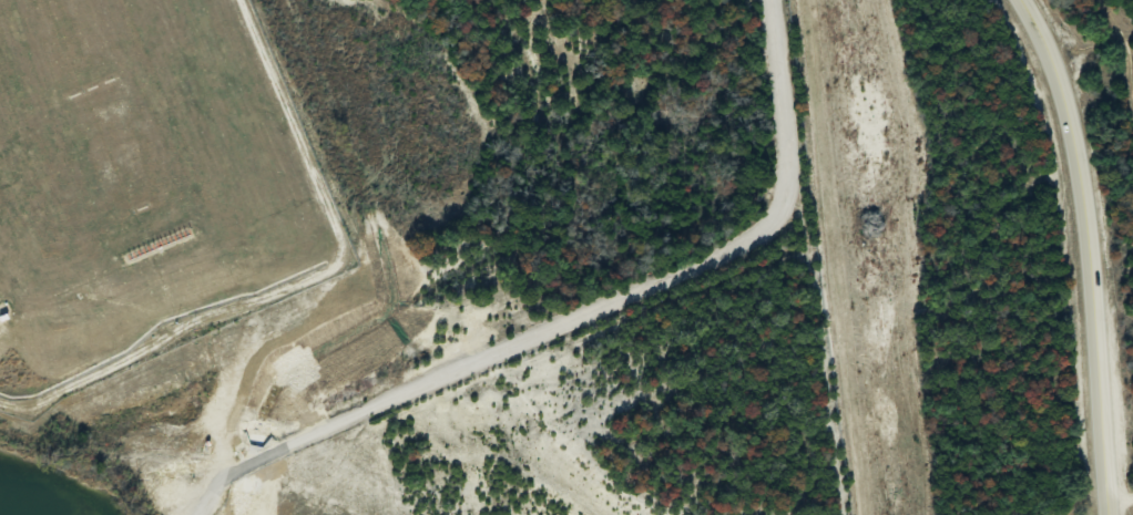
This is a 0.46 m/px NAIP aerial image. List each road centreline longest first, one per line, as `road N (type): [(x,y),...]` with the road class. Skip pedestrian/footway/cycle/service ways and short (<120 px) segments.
road 1 (track): [(200,514),(222,477),(247,464),(752,243),(780,214)]
road 2 (track): [(0,402),(40,403),(193,321),(338,262),(341,240),(241,0)]
road 3 (tertiary): [(1108,514),(1090,261),(1070,124),(1037,39),(1011,0)]
road 4 (track): [(780,214),(785,137),(769,0)]

